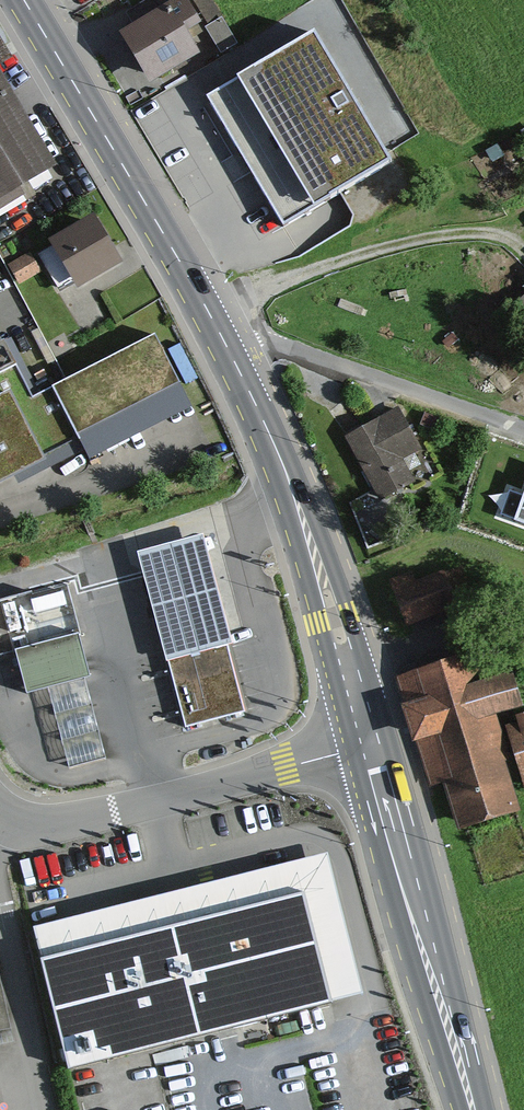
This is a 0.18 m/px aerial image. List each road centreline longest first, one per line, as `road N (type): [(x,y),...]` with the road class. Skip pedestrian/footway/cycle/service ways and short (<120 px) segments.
road 1 (primary): [(230,359),(24,0)]
road 2 (primary): [(372,746),(278,451),(230,359)]
road 3 (residential): [(0,811),(53,827),(372,746)]
road 4 (primary): [(472,1109),(372,746)]
road 5 (track): [(523,253),(451,236),(320,269),(207,313)]
road 6 (residential): [(230,359),(275,346),(523,430)]

